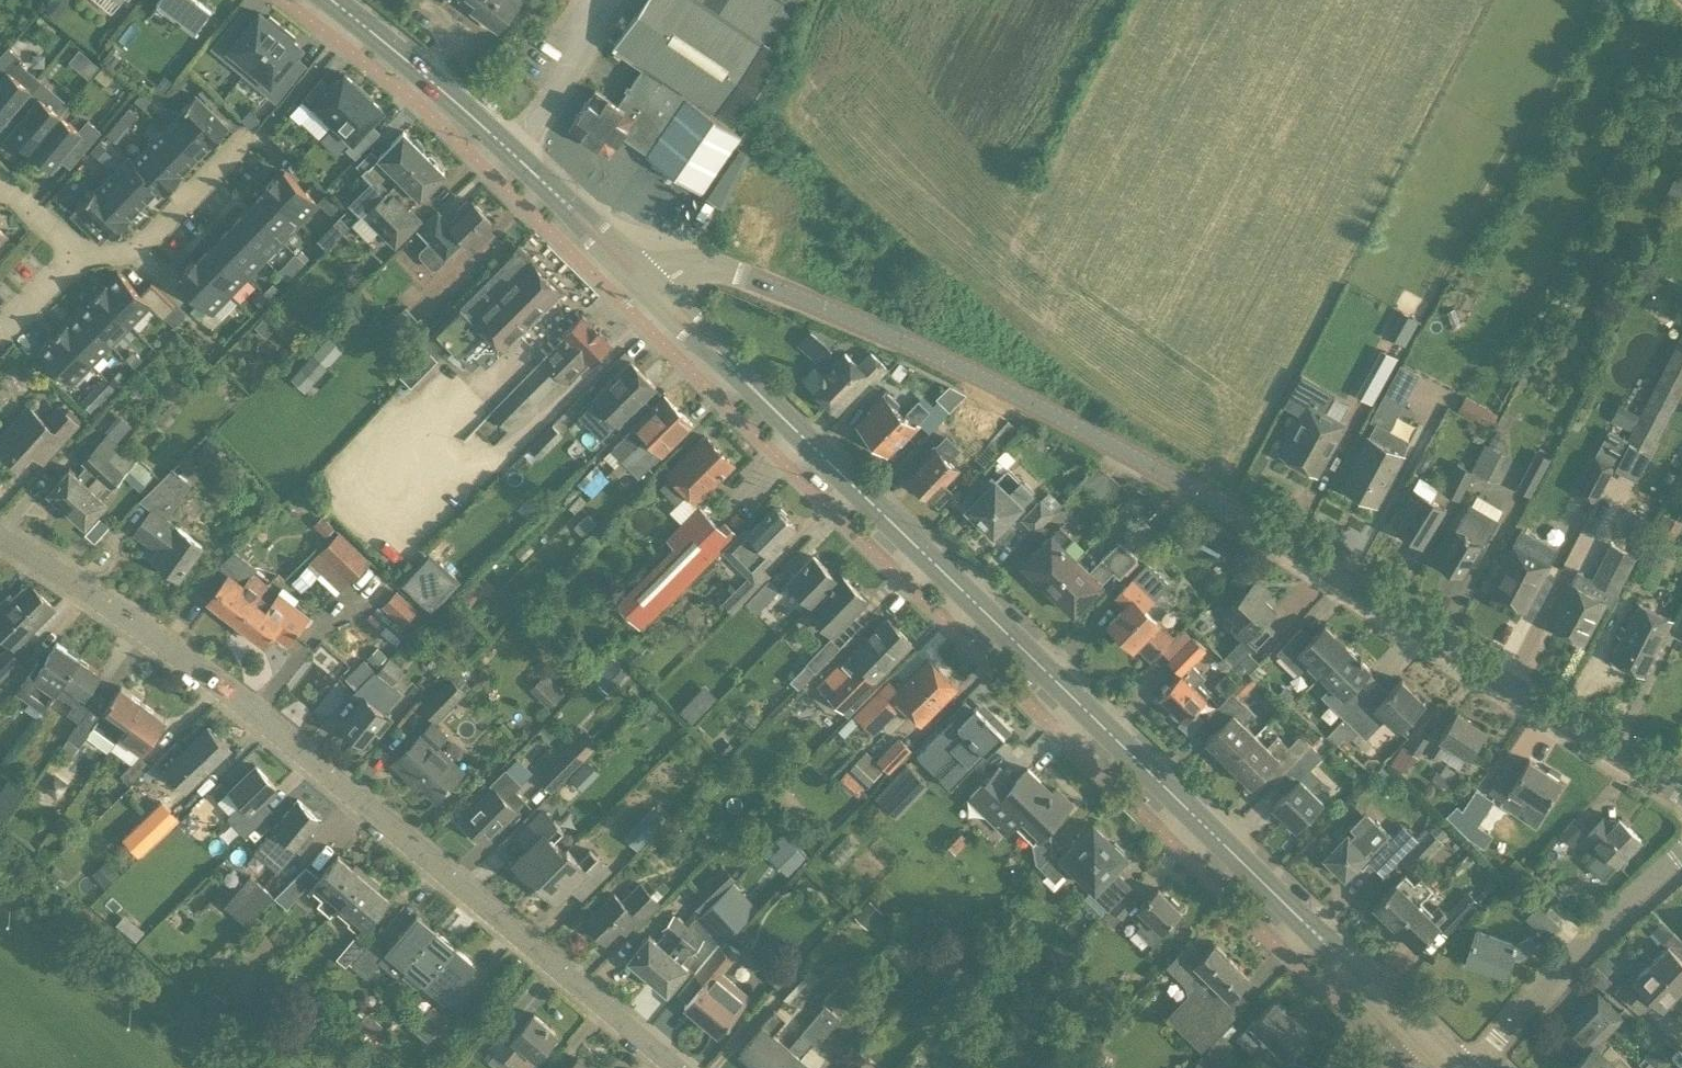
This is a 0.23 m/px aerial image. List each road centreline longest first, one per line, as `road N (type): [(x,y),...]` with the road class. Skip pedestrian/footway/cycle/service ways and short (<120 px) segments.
road 1 (tertiary): [(1681,784),(1333,564),(870,322),(710,262),(634,272)]
road 2 (secondary): [(1404,1022),(634,272)]
road 3 (residential): [(673,1067),(400,841),(50,568),(0,539)]
road 4 (secondary): [(634,272),(497,135),(328,0)]
road 5 (residential): [(1460,1067),(1605,918),(1681,852)]
road 6 (residential): [(248,140),(137,248),(101,259),(70,247)]

